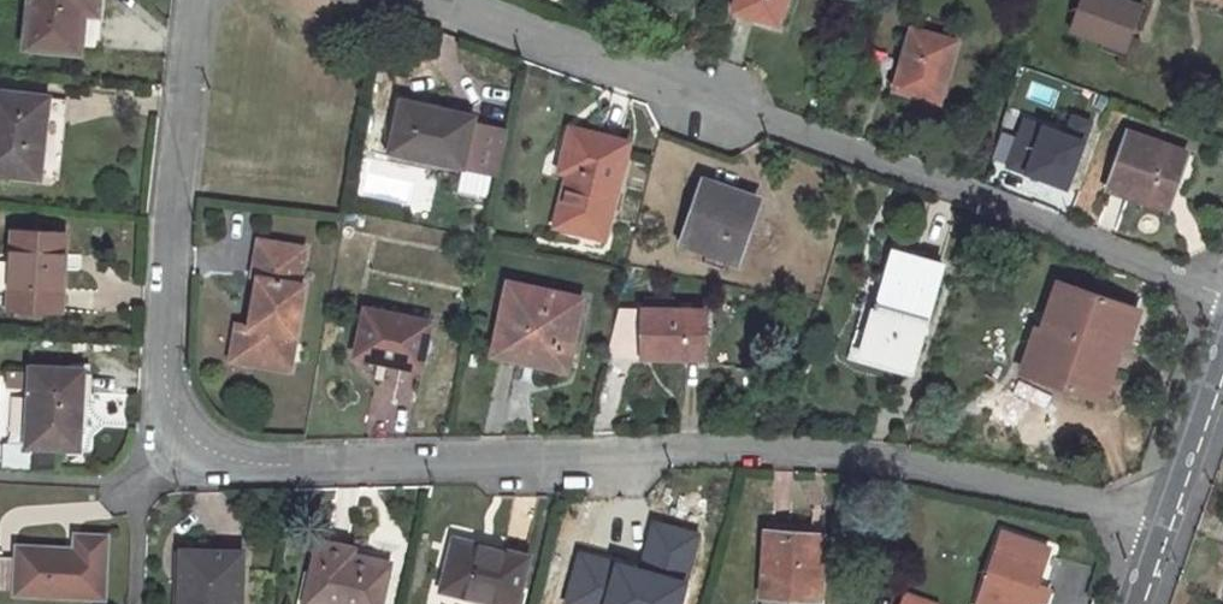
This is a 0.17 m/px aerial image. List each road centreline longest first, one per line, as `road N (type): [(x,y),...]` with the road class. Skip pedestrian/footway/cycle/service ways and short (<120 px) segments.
road 1 (residential): [(201,0),(161,352),(188,442),(266,465),(807,453),(1042,493),(1160,532)]
road 2 (residential): [(1222,292),(431,0)]
road 3 (residential): [(1222,357),(1160,532)]

